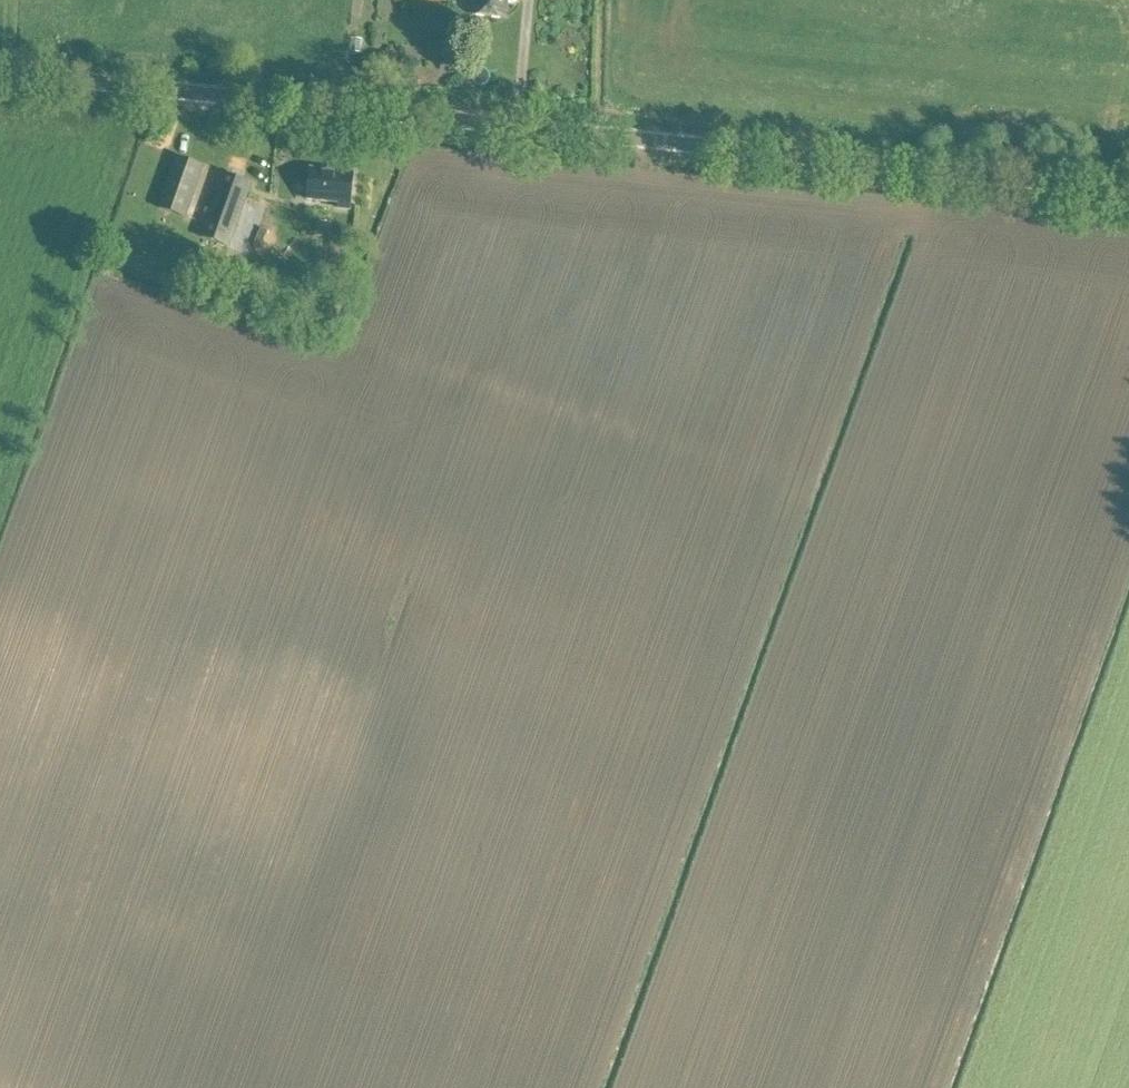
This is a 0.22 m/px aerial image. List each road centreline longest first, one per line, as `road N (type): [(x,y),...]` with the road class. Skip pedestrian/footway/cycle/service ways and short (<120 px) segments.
road 1 (unclassified): [(1128,192),(0,73)]

